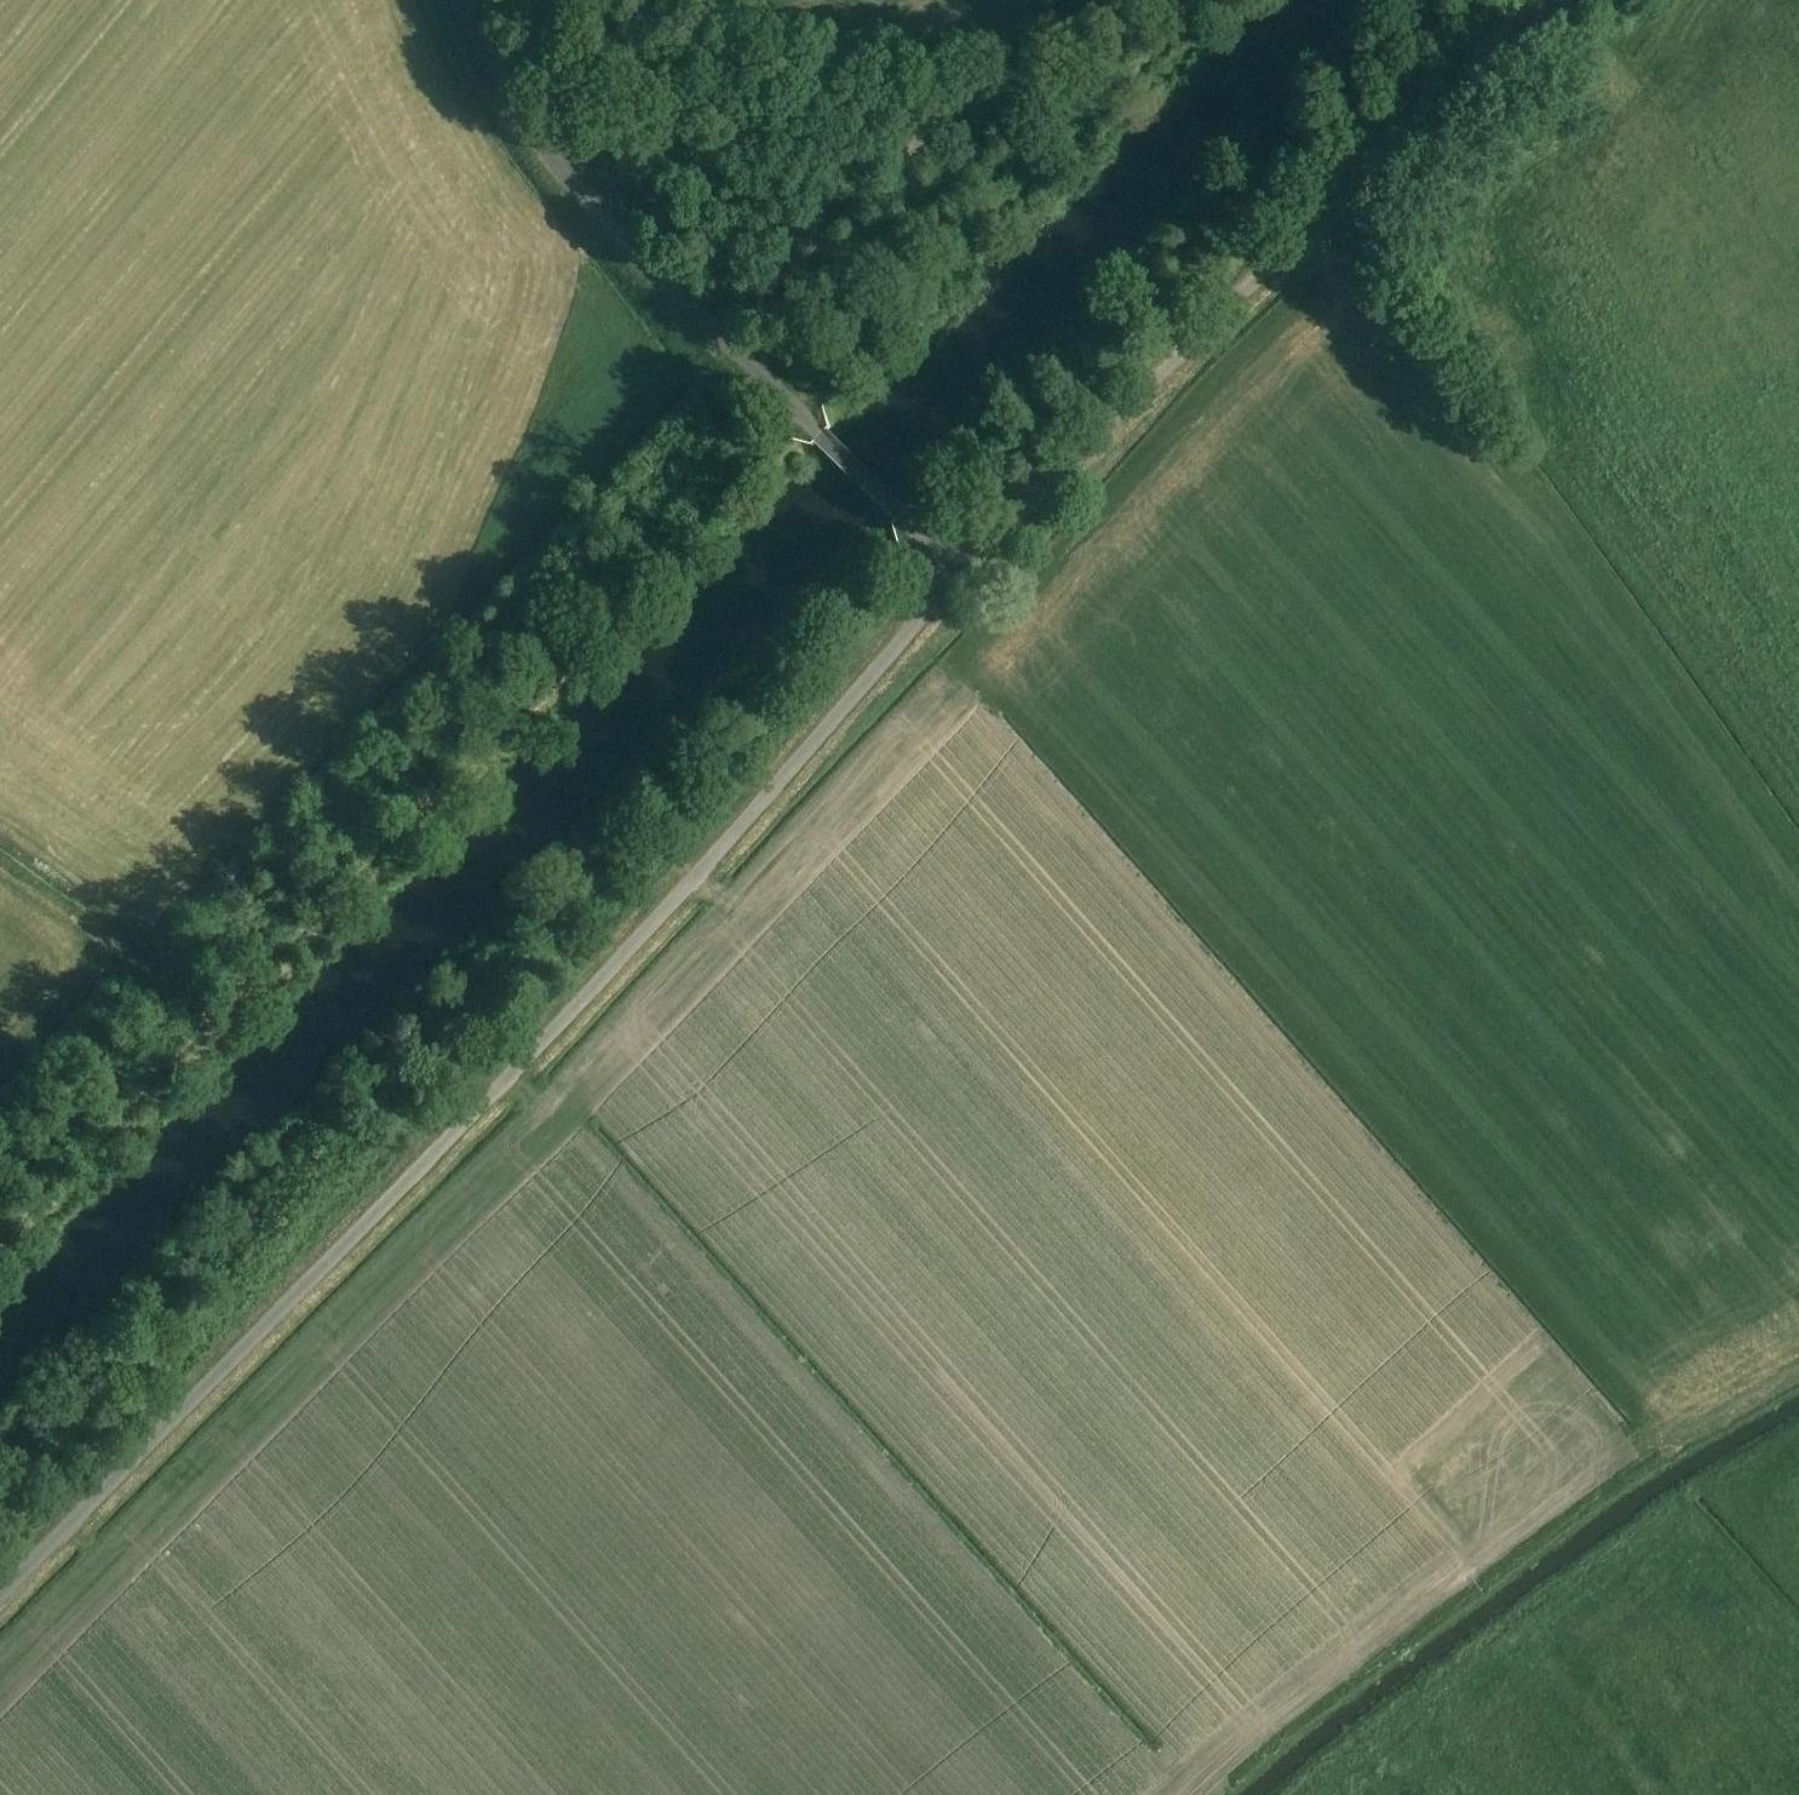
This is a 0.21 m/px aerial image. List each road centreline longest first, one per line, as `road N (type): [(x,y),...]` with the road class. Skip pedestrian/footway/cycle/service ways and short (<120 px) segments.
road 1 (unclassified): [(0,1594),(600,977),(959,575)]
road 2 (unclassified): [(959,575),(1532,0)]
road 3 (unclassified): [(959,575),(587,200),(520,104),(469,0)]

